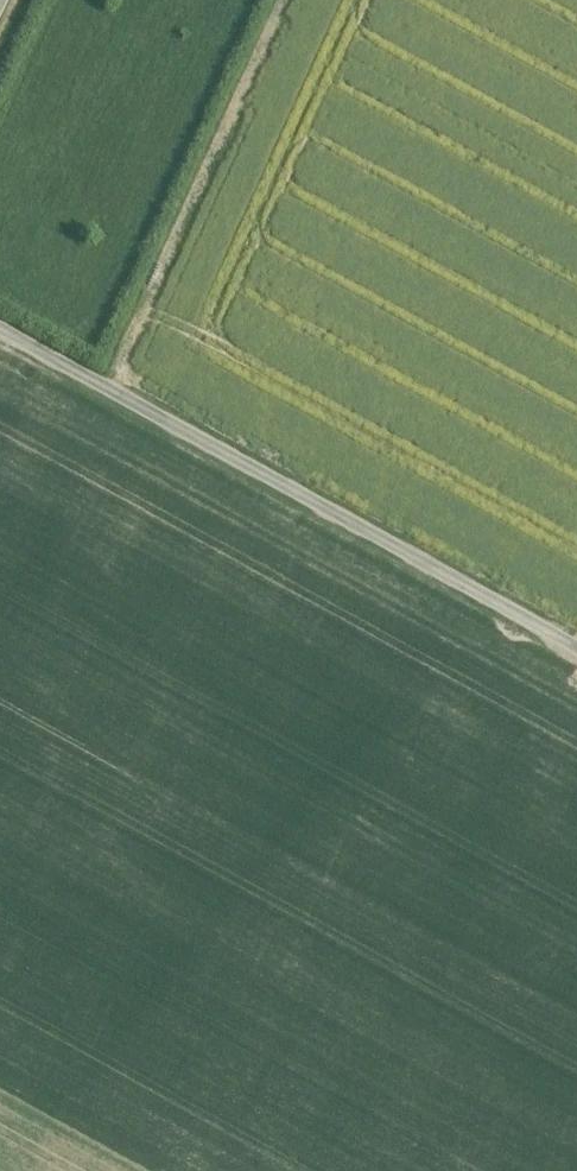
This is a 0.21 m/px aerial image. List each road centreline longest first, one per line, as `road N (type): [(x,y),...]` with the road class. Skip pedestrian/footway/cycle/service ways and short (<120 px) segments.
road 1 (track): [(576,643),(0,330)]

